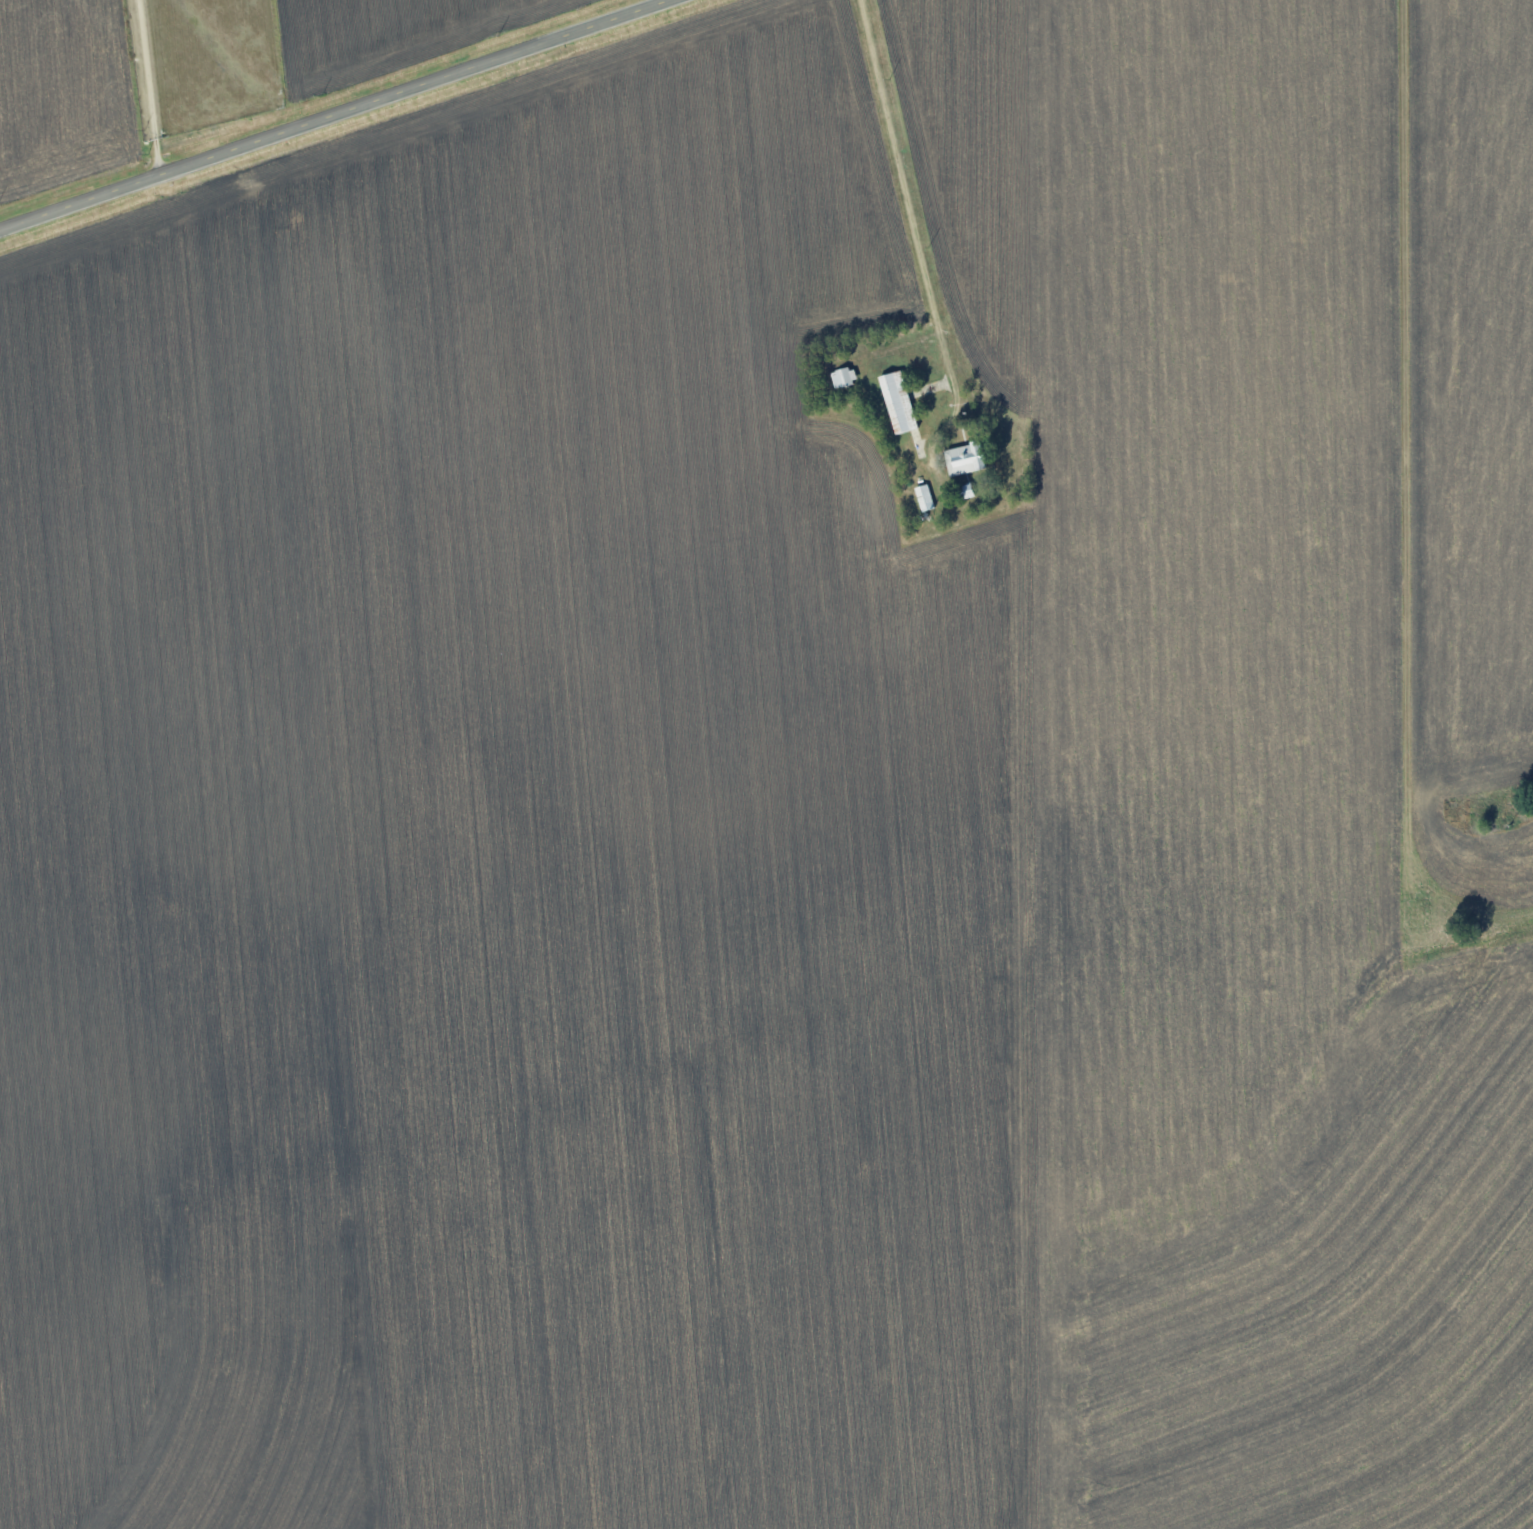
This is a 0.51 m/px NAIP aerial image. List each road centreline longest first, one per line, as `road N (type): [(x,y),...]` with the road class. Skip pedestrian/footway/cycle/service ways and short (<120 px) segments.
road 1 (secondary): [(0,233),(674,0)]

